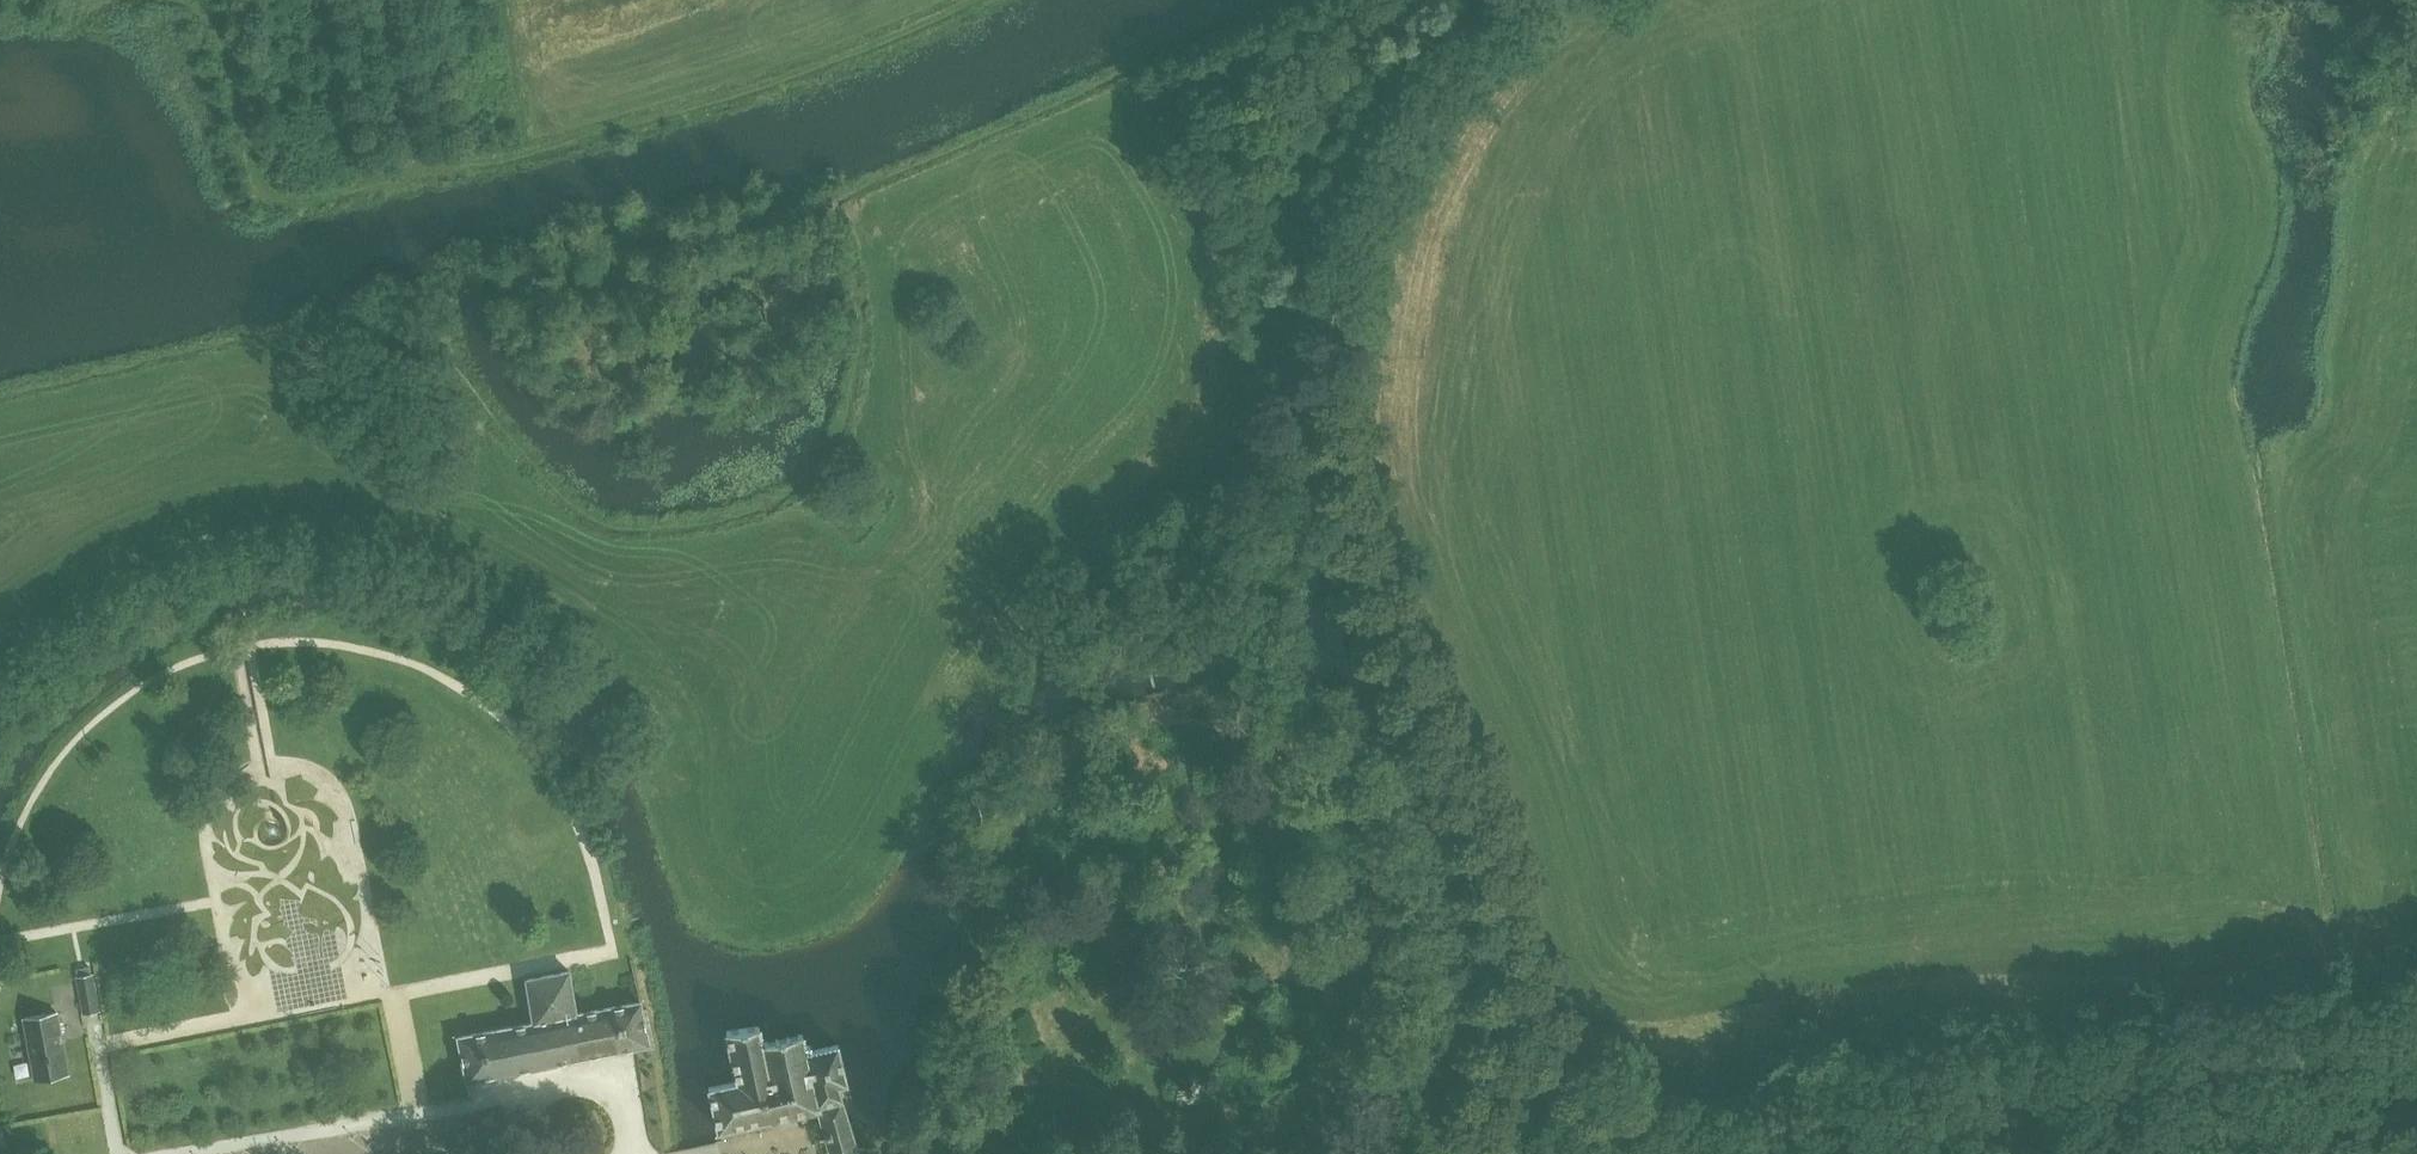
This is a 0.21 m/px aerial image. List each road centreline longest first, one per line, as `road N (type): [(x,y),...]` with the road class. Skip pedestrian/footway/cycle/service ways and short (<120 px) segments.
road 1 (track): [(1682,1153),(2416,1036)]

